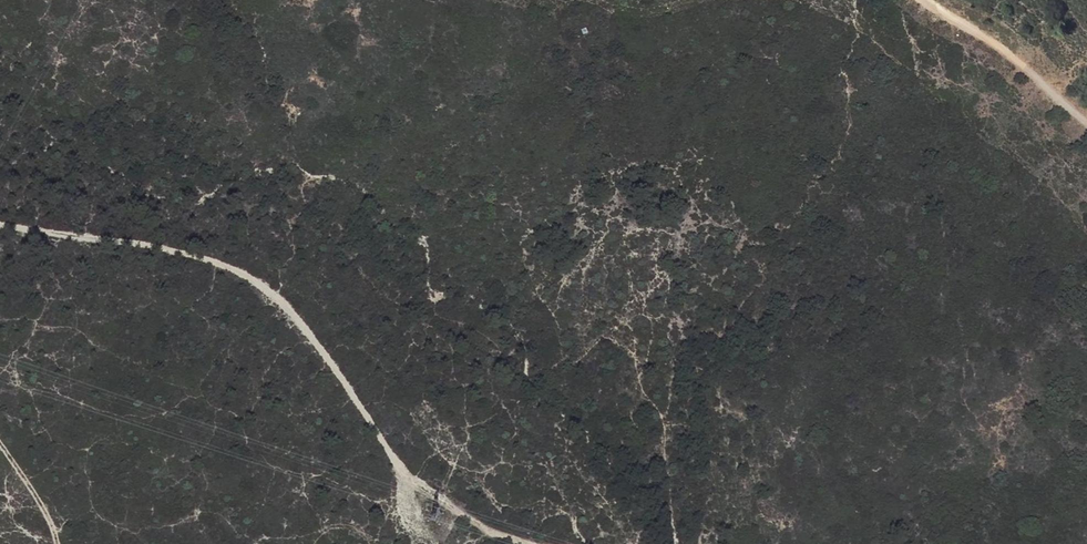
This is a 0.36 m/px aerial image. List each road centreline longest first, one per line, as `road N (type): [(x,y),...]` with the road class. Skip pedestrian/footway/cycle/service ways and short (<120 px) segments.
road 1 (track): [(525,543),(463,515),(399,467),(303,328),(240,275),(118,241),(0,226)]
road 2 (track): [(1086,135),(1028,95),(987,44),(933,0)]

